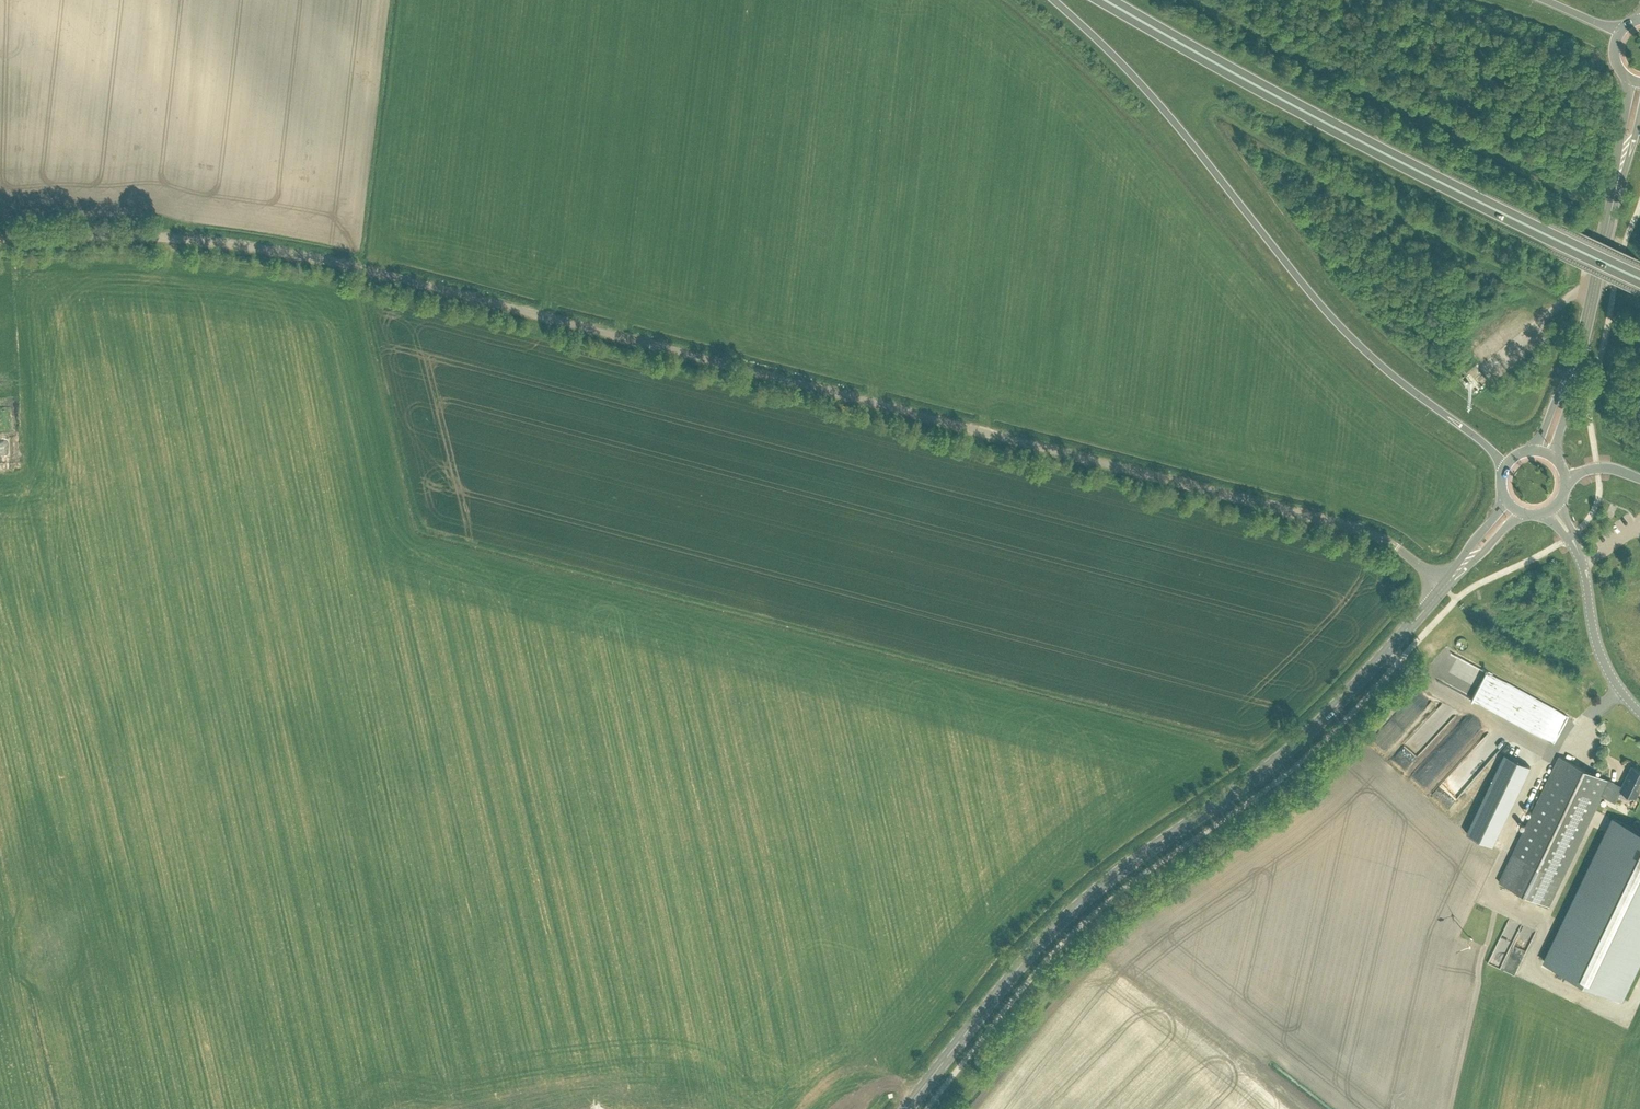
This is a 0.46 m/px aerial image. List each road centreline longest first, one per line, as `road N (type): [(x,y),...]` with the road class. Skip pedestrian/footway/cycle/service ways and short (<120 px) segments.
road 1 (unclassified): [(1442,587),(1386,543),(1353,530),(312,257),(150,236),(0,239)]
road 2 (primary): [(906,1108),(1073,911),(1280,759),(1442,587)]
road 3 (trunk): [(1054,0),(1164,112),(1323,308),(1506,466)]
road 4 (trunk): [(1639,277),(1373,147),(1108,0)]
road 5 (primary): [(1546,453),(1588,314),(1639,82)]
road 6 (tertiary): [(1639,711),(1602,657),(1583,564),(1551,508)]

